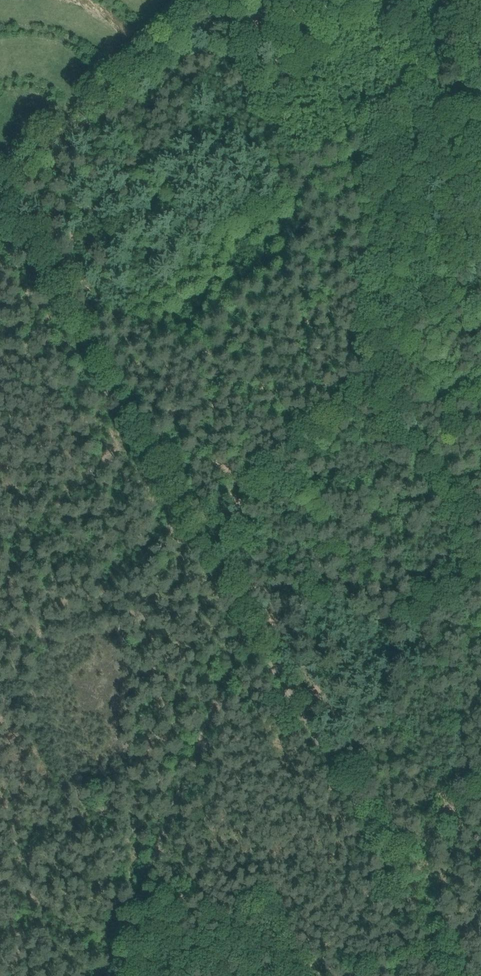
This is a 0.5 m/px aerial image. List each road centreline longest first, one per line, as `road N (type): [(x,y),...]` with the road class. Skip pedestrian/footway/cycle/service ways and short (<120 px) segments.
road 1 (track): [(109,975),(254,635),(452,975)]
road 2 (track): [(254,635),(75,325)]
road 3 (track): [(75,325),(0,194)]

